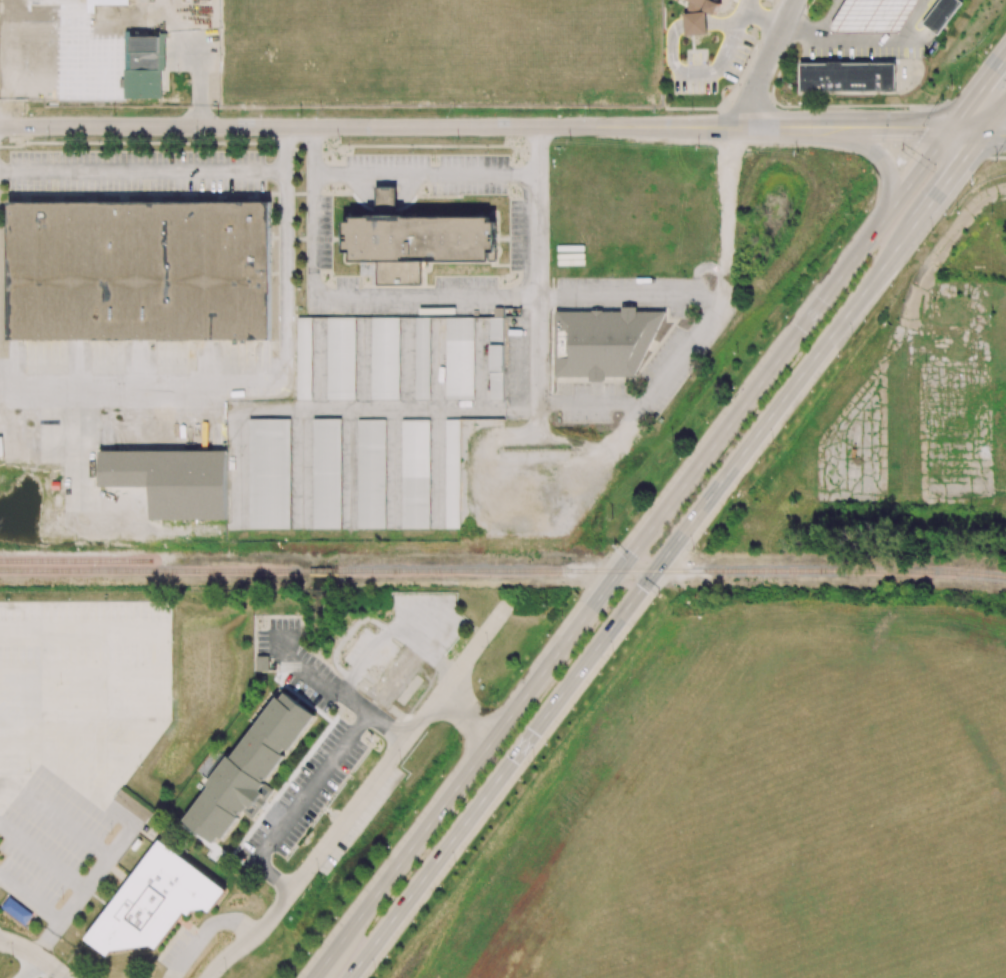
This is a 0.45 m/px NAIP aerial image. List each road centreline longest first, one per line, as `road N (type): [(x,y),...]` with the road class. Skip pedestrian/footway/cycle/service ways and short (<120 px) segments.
road 1 (tertiary): [(0,126),(982,134)]
road 2 (primary): [(609,634),(982,134)]
road 3 (primary): [(952,130),(585,616)]
road 4 (primary): [(585,616),(313,977)]
road 5 (primary): [(351,977),(609,634)]
road 6 (residential): [(209,977),(267,926),(442,696)]
road 7 (residential): [(535,127),(534,443)]
road 8 (primary): [(804,129),(881,158),(889,186),(876,231)]
road 9 (residential): [(797,0),(741,129)]

